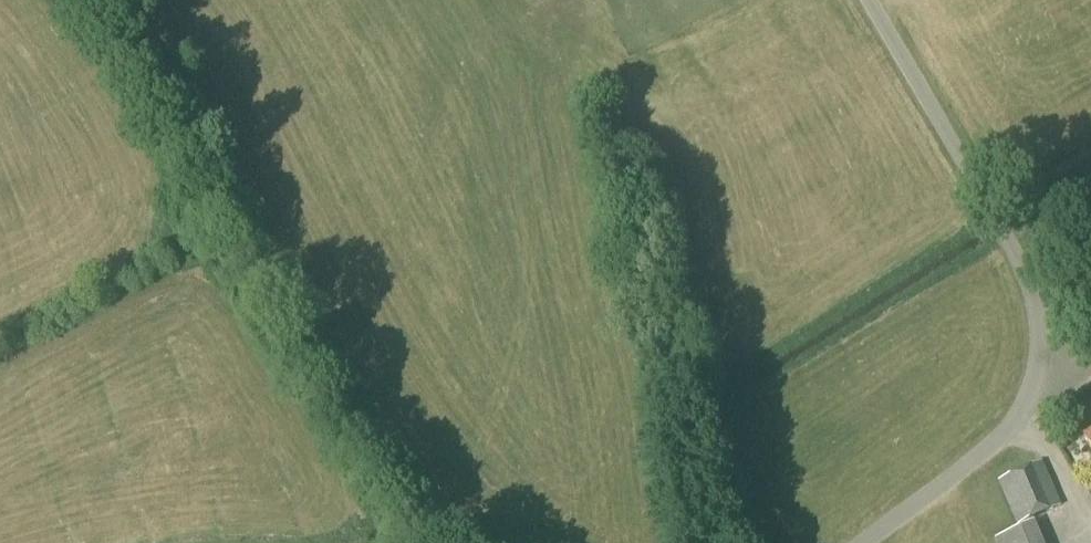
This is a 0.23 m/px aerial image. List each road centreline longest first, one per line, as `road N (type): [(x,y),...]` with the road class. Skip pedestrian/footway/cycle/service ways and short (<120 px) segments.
road 1 (unclassified): [(875,542),(1026,419),(1043,394),(1049,350),(1039,286),(870,0)]
road 2 (track): [(106,0),(223,190),(298,367),(405,542)]

